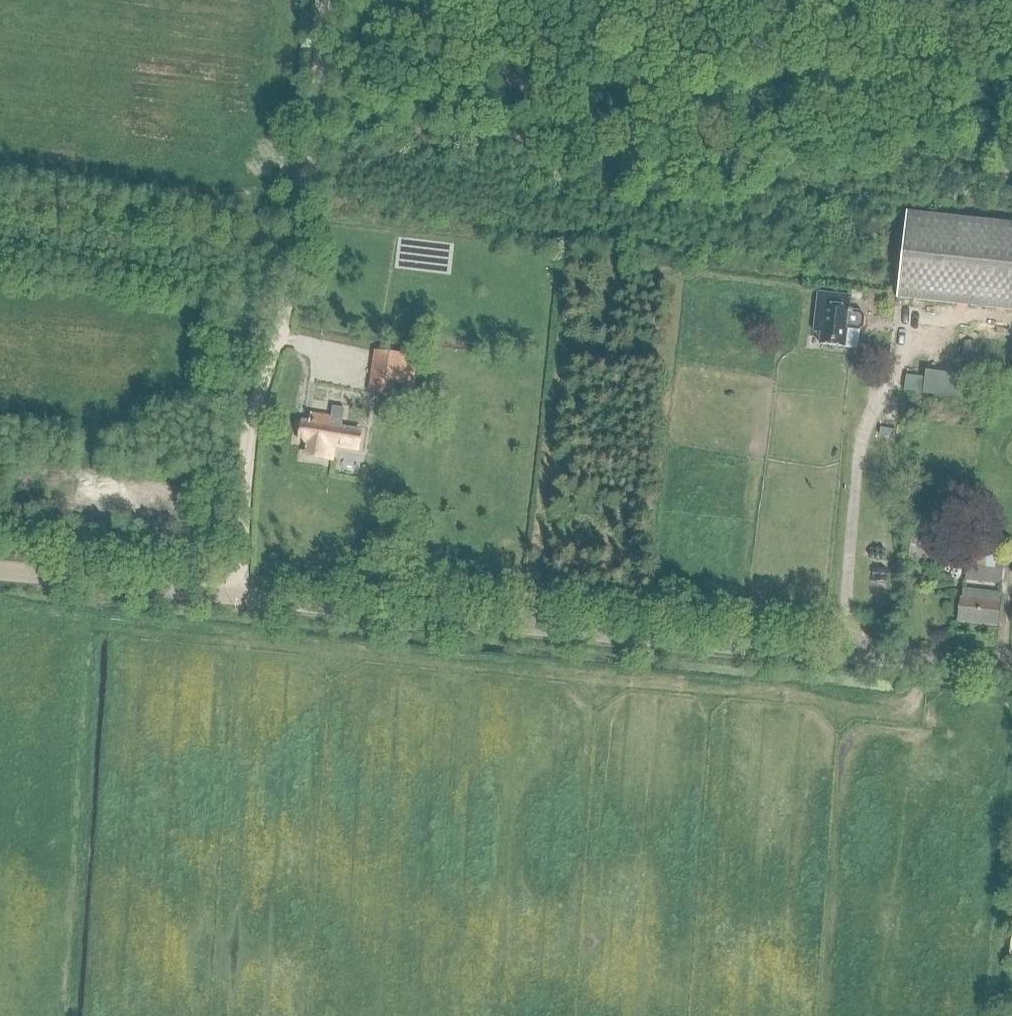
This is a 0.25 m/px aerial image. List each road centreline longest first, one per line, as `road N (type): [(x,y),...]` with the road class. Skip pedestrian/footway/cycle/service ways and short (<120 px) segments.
road 1 (tertiary): [(1011,670),(0,572)]
road 2 (track): [(220,595),(229,484),(301,159),(311,0)]
road 3 (track): [(226,519),(0,505)]

